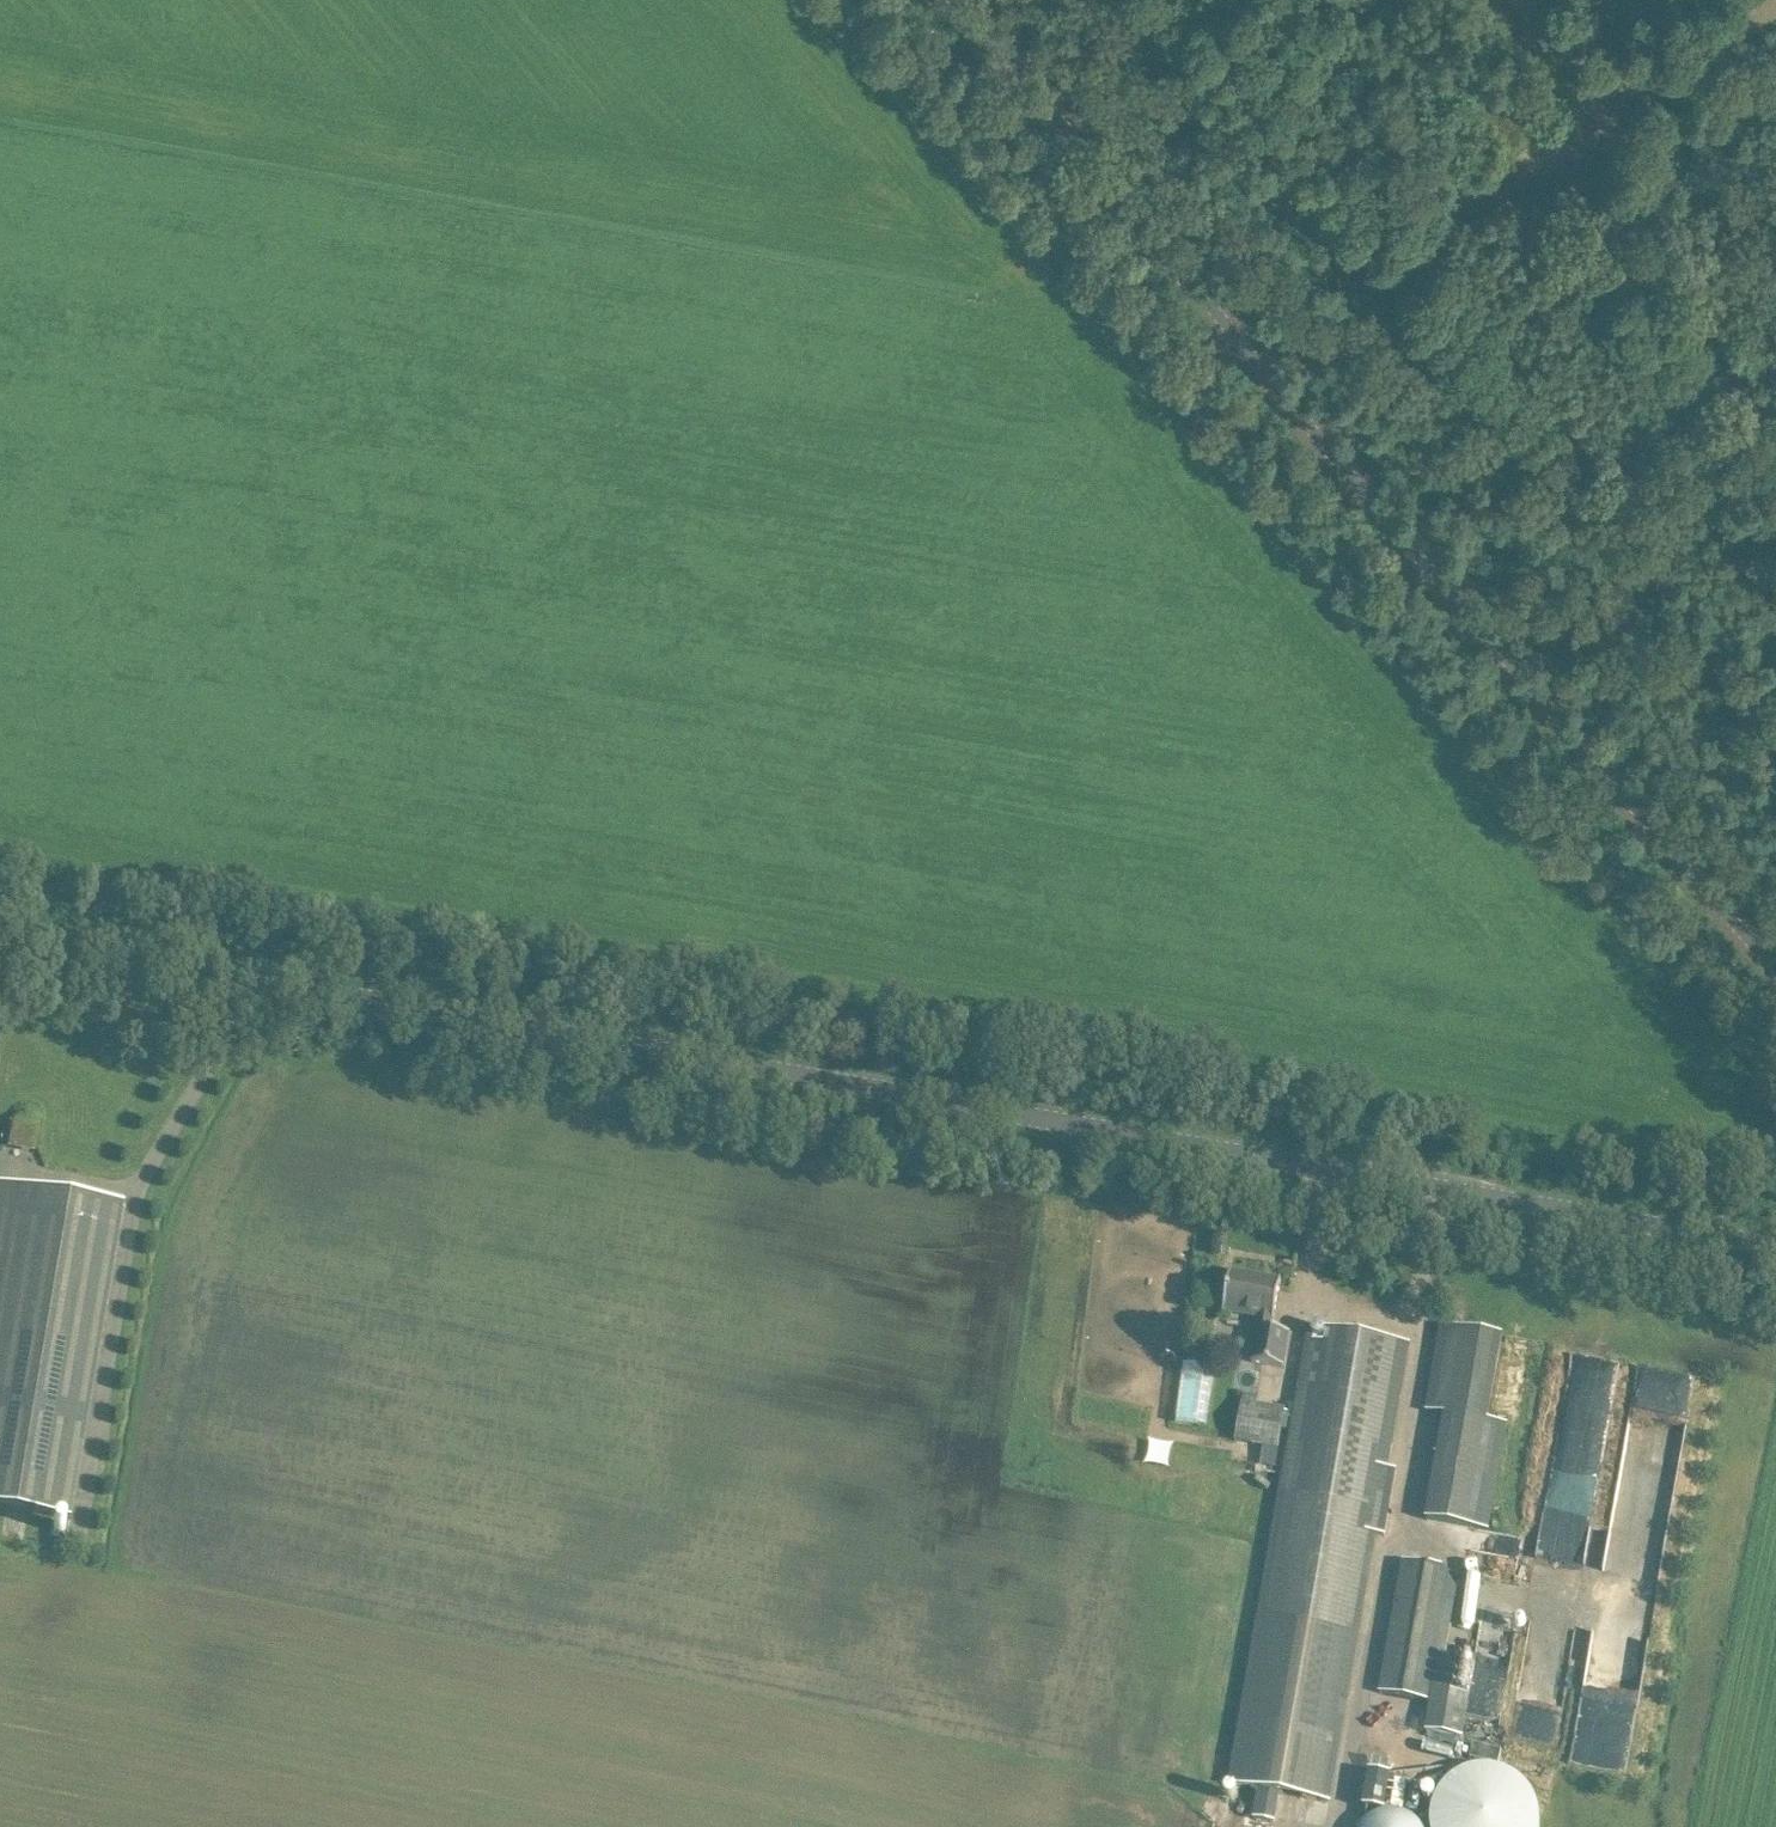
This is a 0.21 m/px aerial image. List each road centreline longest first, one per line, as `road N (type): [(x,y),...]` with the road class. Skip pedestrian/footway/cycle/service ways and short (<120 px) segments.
road 1 (tertiary): [(1775,1245),(0,935)]
road 2 (tertiary): [(1775,971),(1437,580),(955,0)]
road 3 (unclassified): [(1397,260),(1775,4)]

